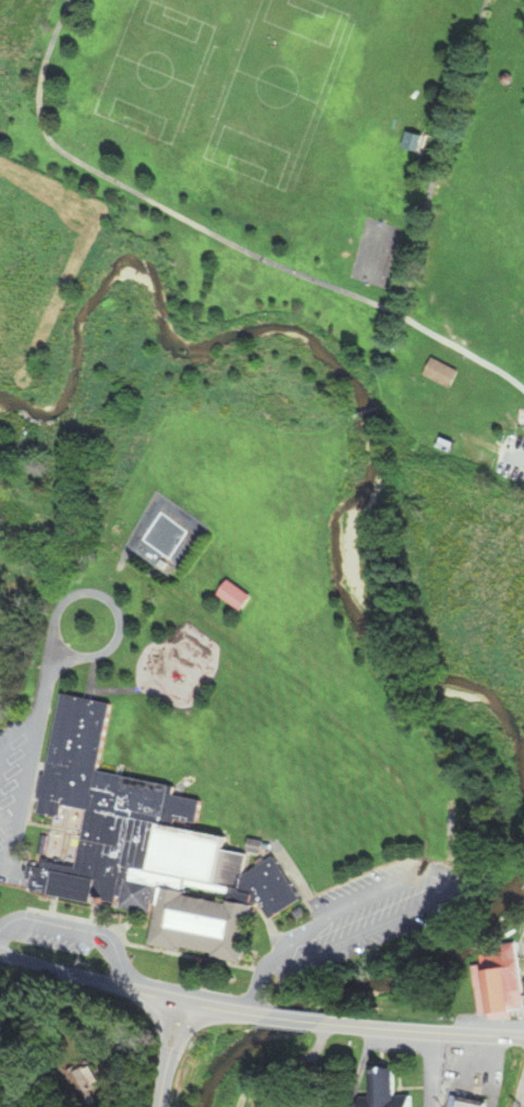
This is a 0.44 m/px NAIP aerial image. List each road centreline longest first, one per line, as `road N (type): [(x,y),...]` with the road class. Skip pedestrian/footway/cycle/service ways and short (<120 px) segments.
road 1 (tertiary): [(523,1036),(318,1022)]
road 2 (secondary): [(184,1001),(0,954)]

